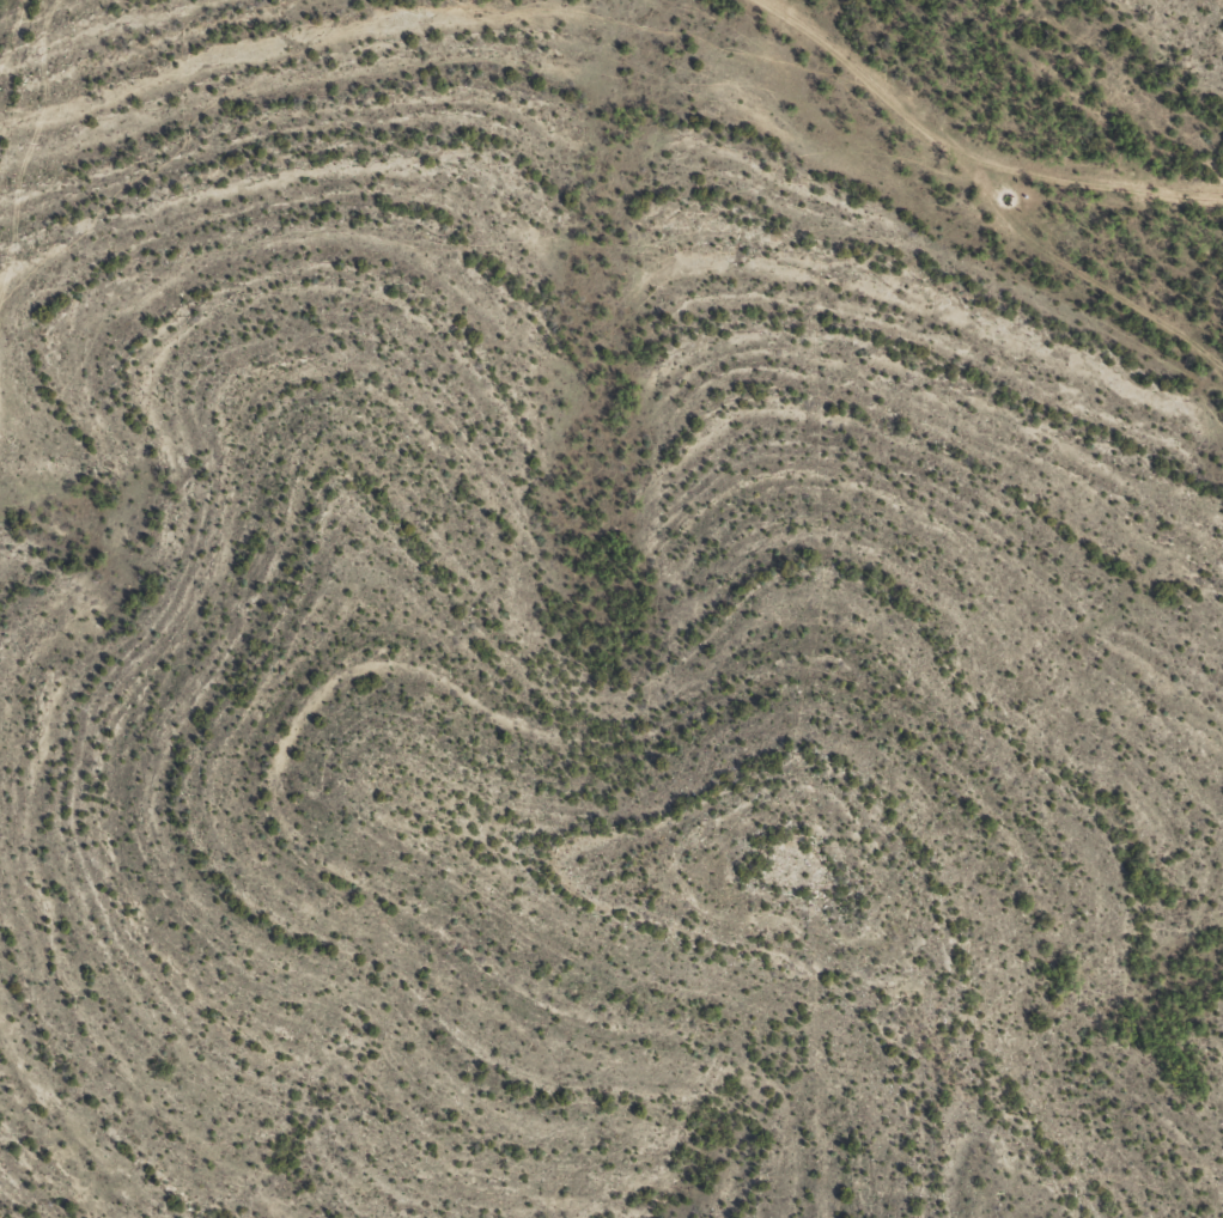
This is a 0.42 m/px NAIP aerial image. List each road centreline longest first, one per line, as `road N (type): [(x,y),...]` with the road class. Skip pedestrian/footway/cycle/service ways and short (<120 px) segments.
road 1 (residential): [(1222,215),(1124,238),(956,190),(848,129),(693,0)]

